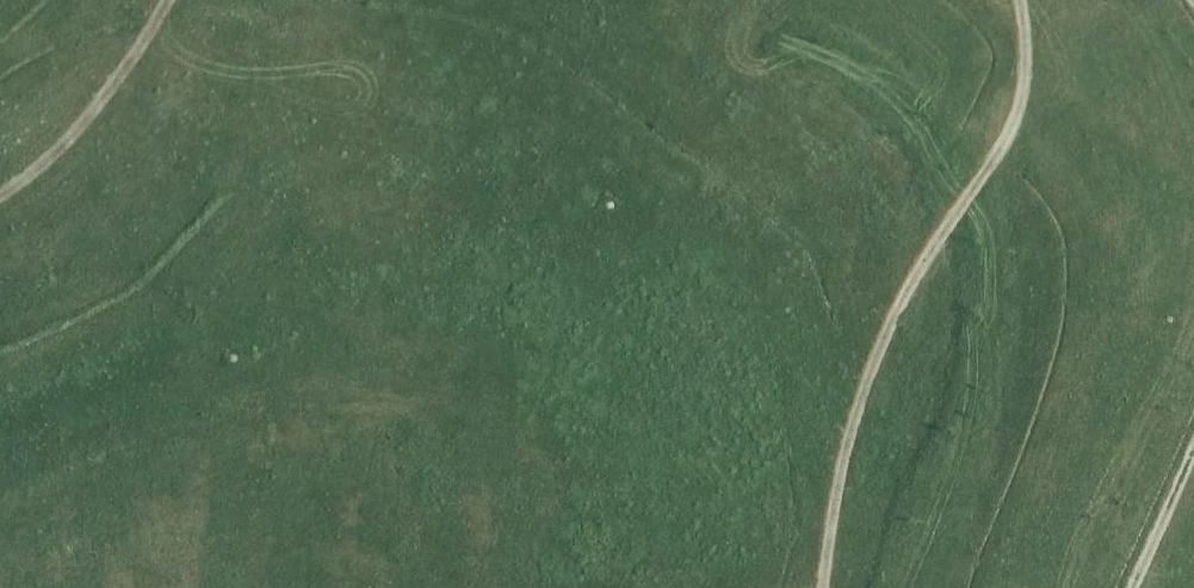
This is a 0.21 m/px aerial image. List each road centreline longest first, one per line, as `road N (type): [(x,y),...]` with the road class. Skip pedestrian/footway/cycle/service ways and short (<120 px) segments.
road 1 (track): [(158,0),(89,124),(0,192)]
road 2 (track): [(1128,587),(1193,442)]

